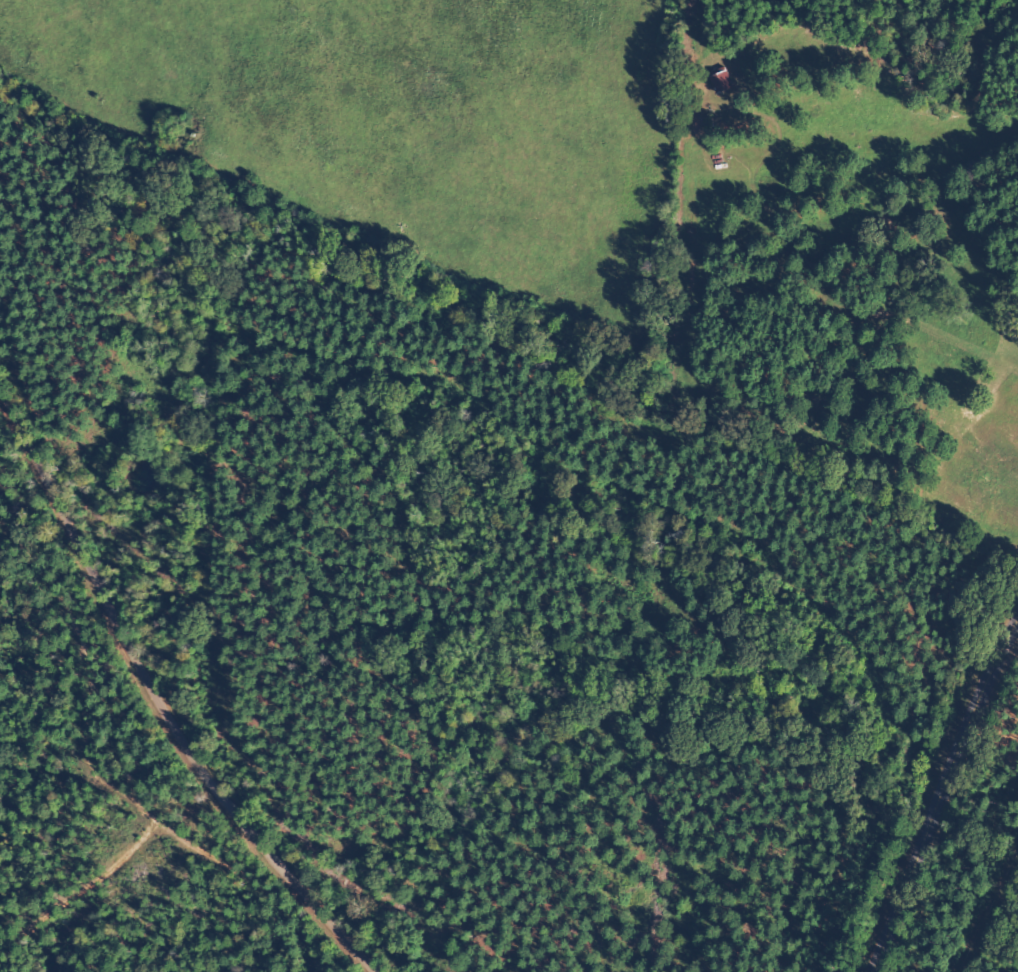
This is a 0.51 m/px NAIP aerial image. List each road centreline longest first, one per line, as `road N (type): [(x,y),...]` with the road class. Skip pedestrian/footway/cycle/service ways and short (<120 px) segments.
road 1 (residential): [(336,971),(152,739),(37,533),(0,443)]
road 2 (secondary): [(871,971),(996,664),(1017,629)]

